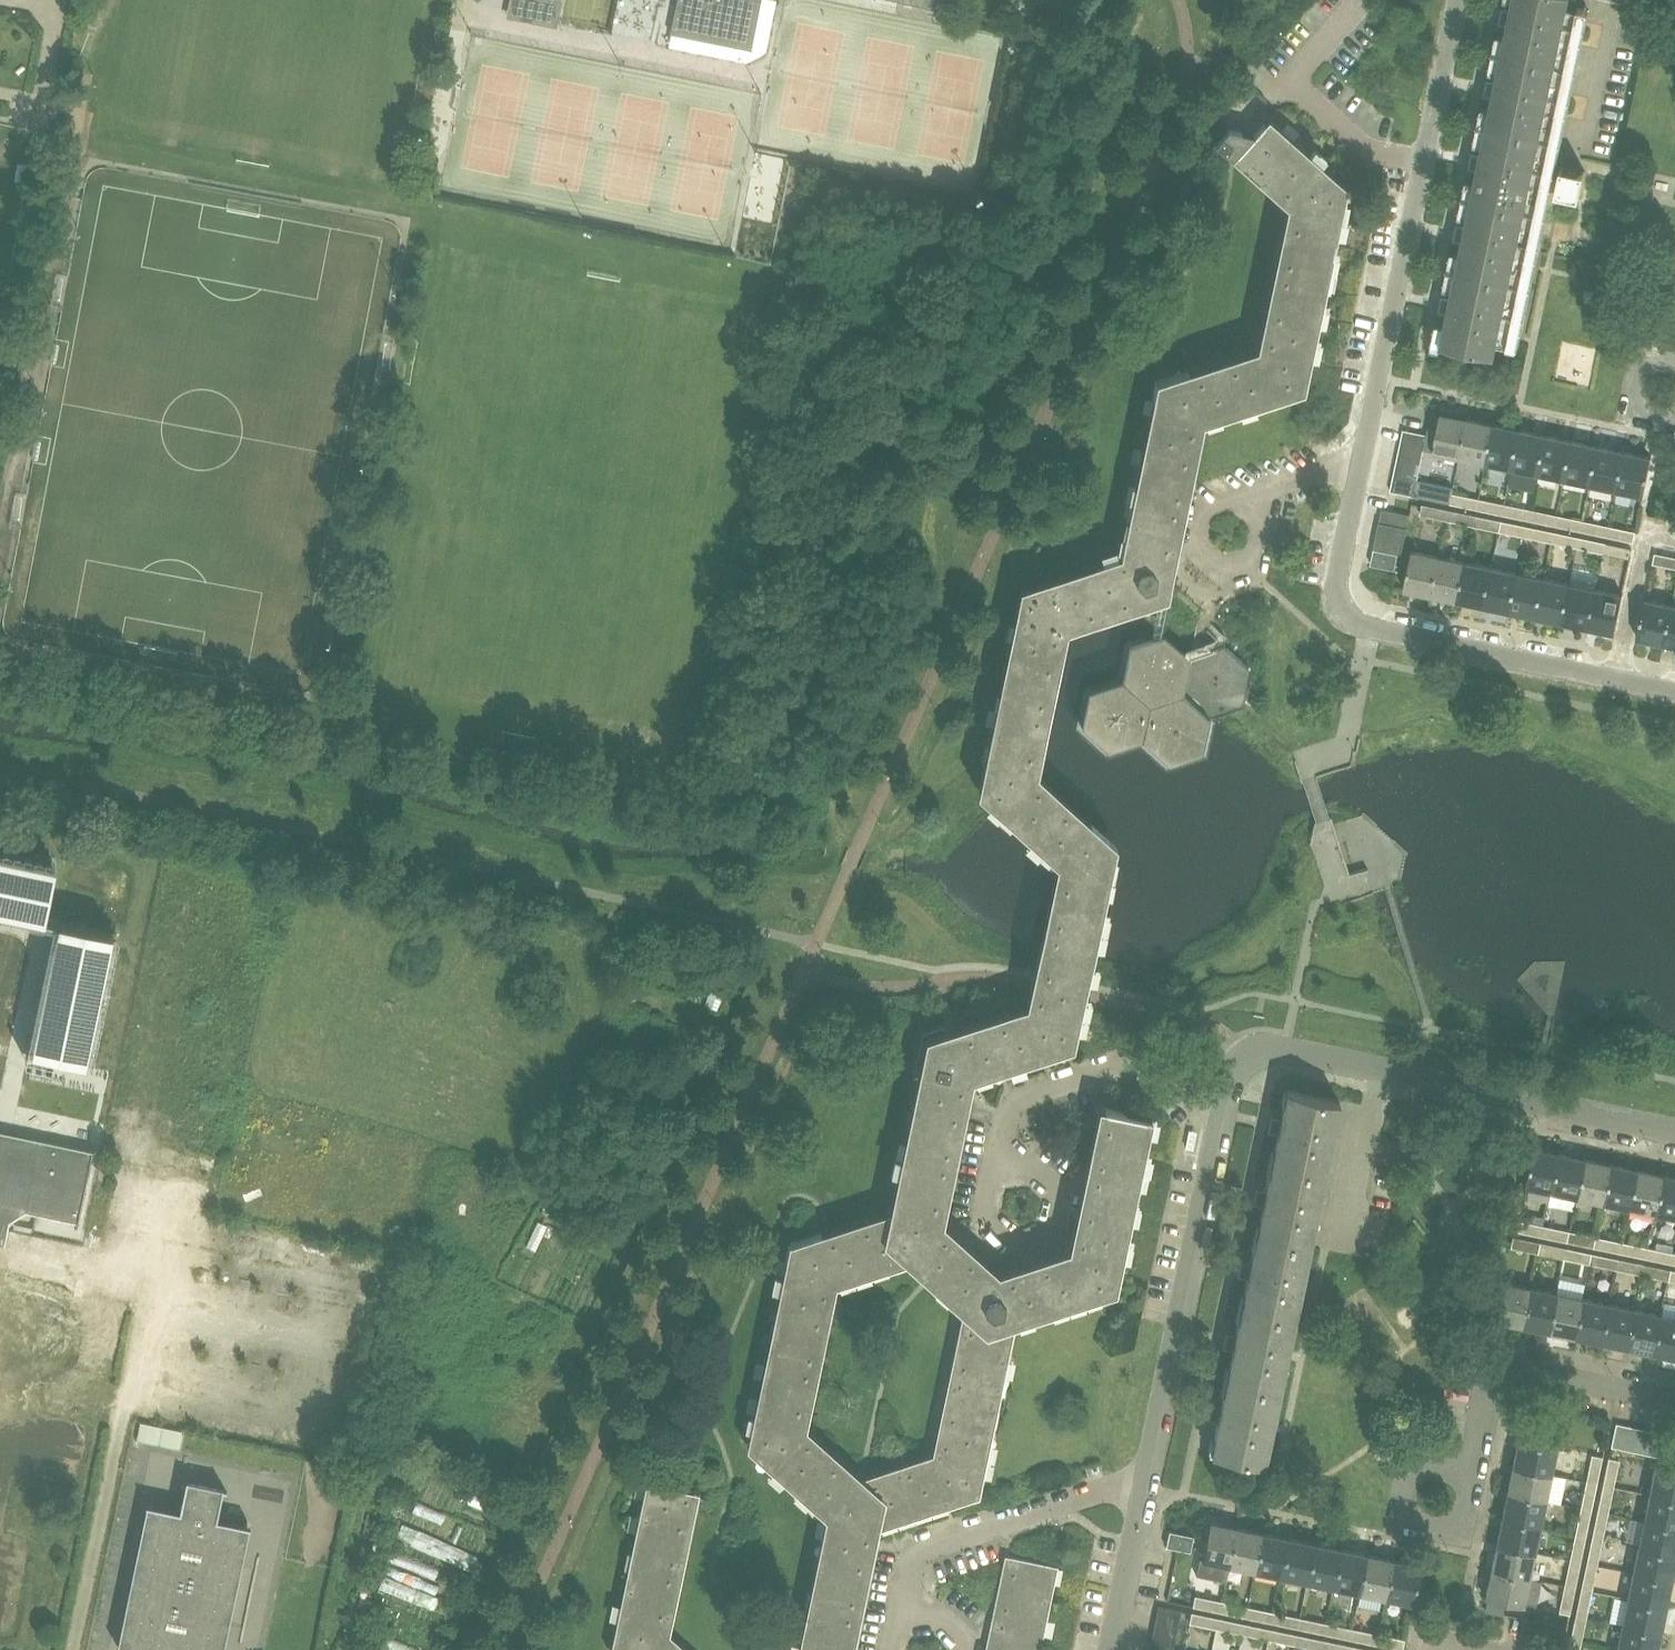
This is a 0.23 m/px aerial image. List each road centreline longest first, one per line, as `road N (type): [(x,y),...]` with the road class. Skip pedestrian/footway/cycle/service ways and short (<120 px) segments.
road 1 (residential): [(434,1649),(511,1459),(128,1385)]
road 2 (residential): [(1360,462),(1458,0)]
road 3 (residential): [(1674,1133),(1287,1050),(1245,1055)]
road 4 (residential): [(1148,1477),(1224,1117)]
road 5 (residential): [(1339,608),(1368,631),(1674,694)]
road 6 (residential): [(905,1607),(915,1555),(1148,1477)]
road 7 (residential): [(995,1148),(1011,1096),(1146,1056),(1162,1058),(1224,1117)]
road 8 (residential): [(1674,1401),(1495,1362),(1472,1472)]
road 9 (residential): [(995,1148),(1033,1165),(1062,1193),(1053,1229),(1014,1243),(985,1214)]
road 10 (residential): [(1472,1472),(1420,1465),(1399,1484),(1398,1522),(1446,1533),(1463,1519)]
road 11 (residential): [(1269,489),(1255,564),(1225,571),(1193,543),(1198,507)]
road 12 (residential): [(1112,1649),(1148,1477)]
road 13 (residential): [(1339,608),(1360,462)]
road 14 (residential): [(1674,355),(1638,368),(1629,412),(1674,422)]

